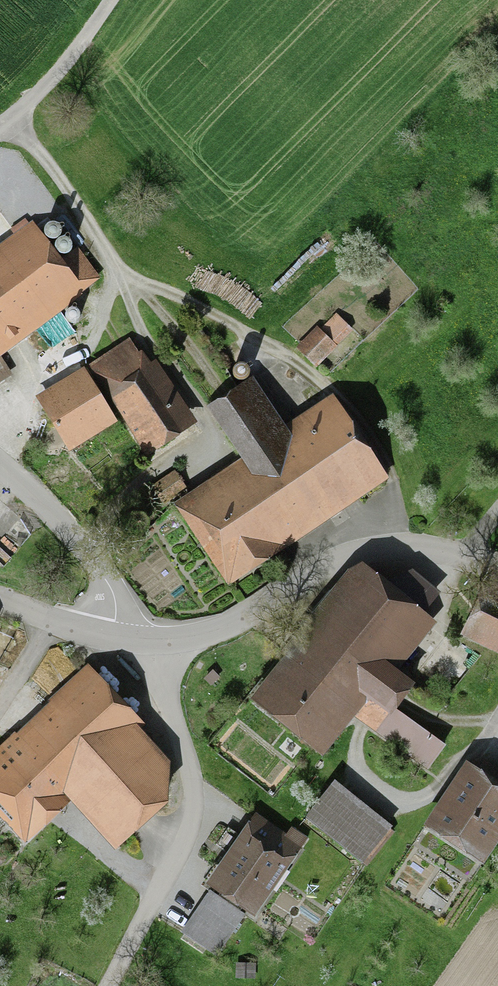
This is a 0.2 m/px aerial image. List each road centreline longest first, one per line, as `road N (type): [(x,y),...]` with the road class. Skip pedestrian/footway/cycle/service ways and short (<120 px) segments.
road 1 (unclassified): [(153,640),(200,821),(111,985)]
road 2 (unclassified): [(153,640),(219,630),(309,573),(366,551),(408,547),(497,575)]
road 3 (unclassified): [(115,636),(117,598),(91,547),(0,464)]
road 4 (track): [(0,124),(73,57),(111,0)]
road 5 (unclassified): [(0,601),(115,636)]

